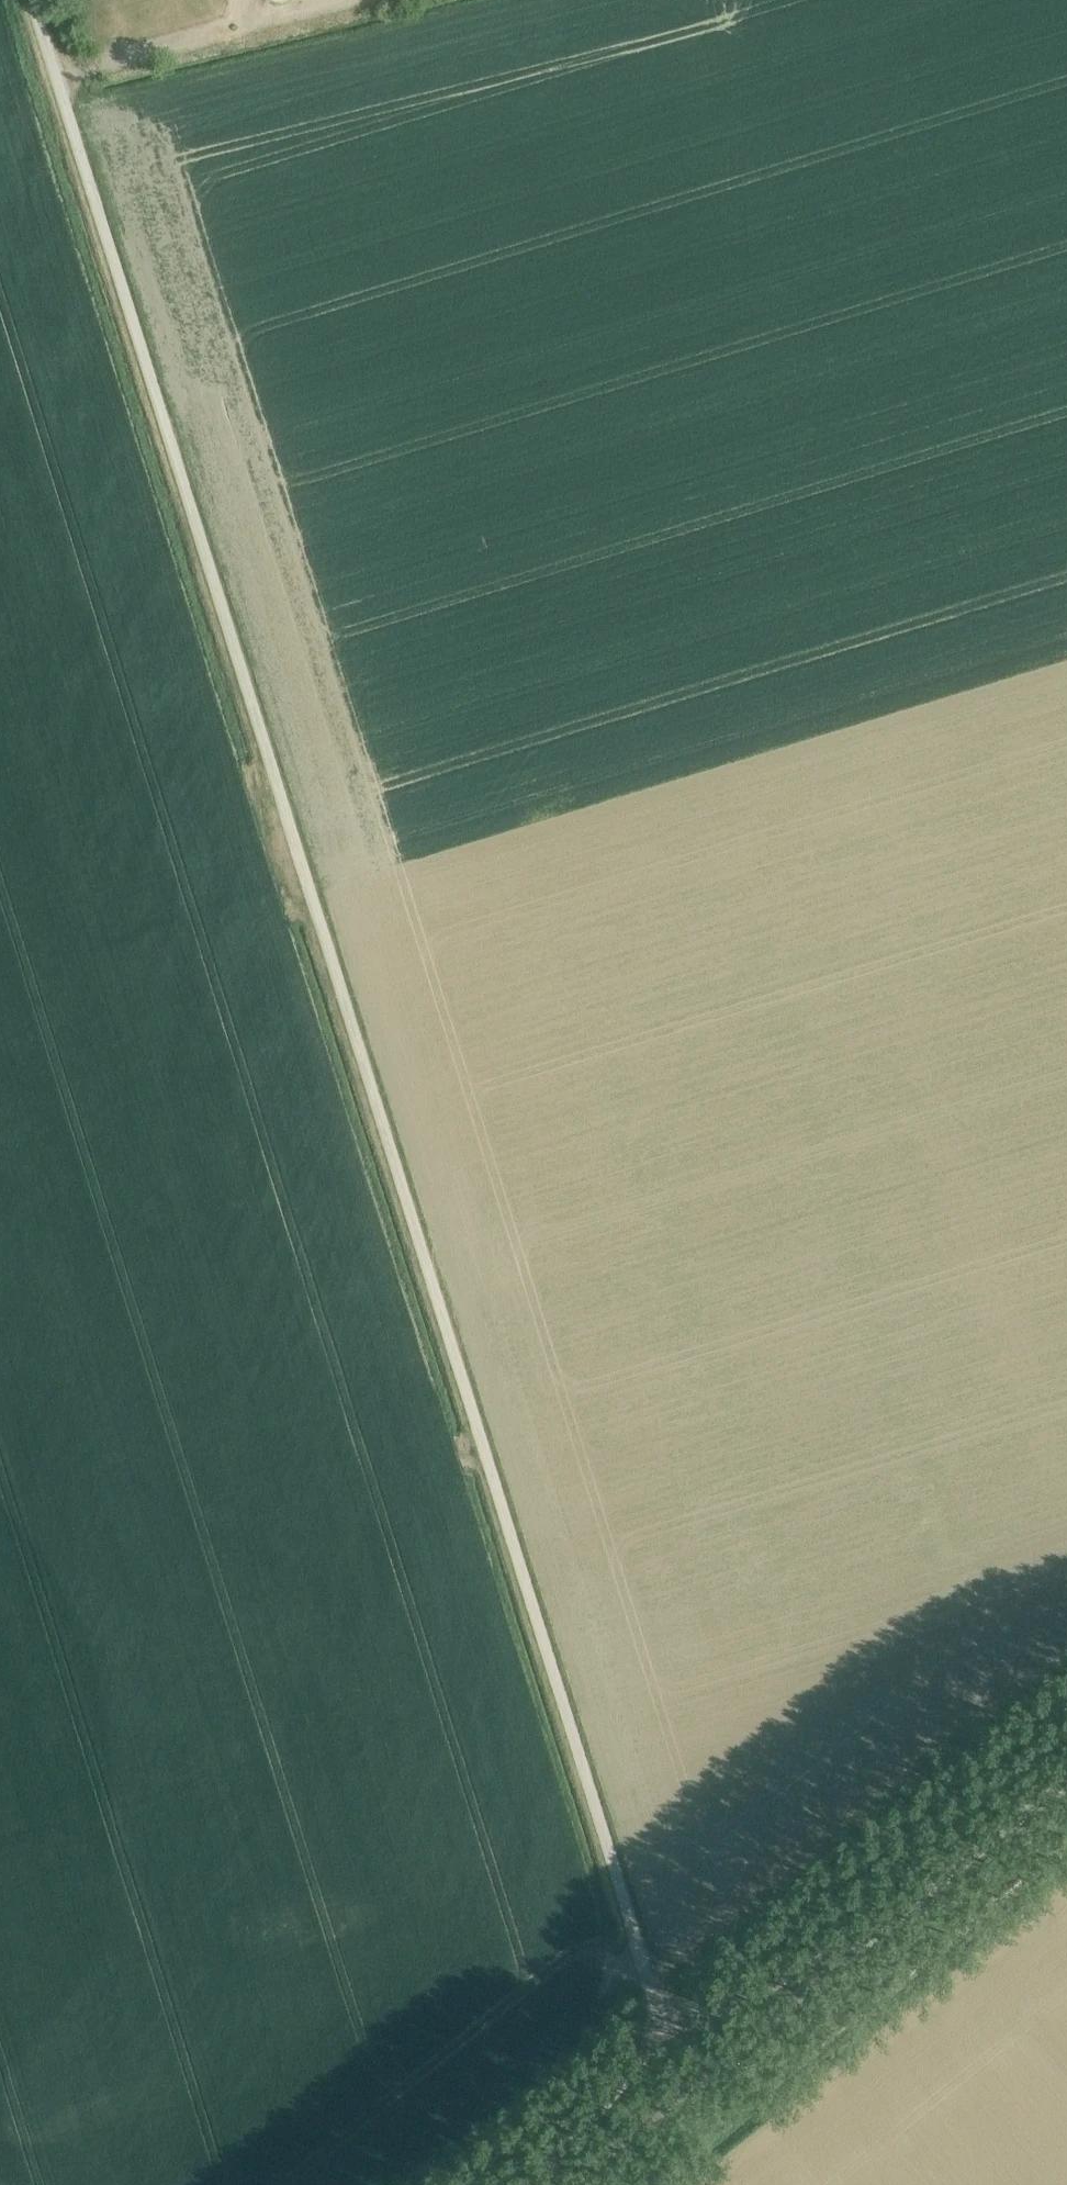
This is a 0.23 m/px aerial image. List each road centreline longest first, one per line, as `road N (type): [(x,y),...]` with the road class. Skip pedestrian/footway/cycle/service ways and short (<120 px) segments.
road 1 (unclassified): [(653,2013),(34,0)]
road 2 (unclassified): [(578,2184),(859,1949)]
road 3 (unclassified): [(1066,1793),(859,1949)]
road 4 (unclassified): [(859,1949),(763,2001),(689,2024),(653,2013)]
road 5 (unclassified): [(653,2013),(543,2184)]

